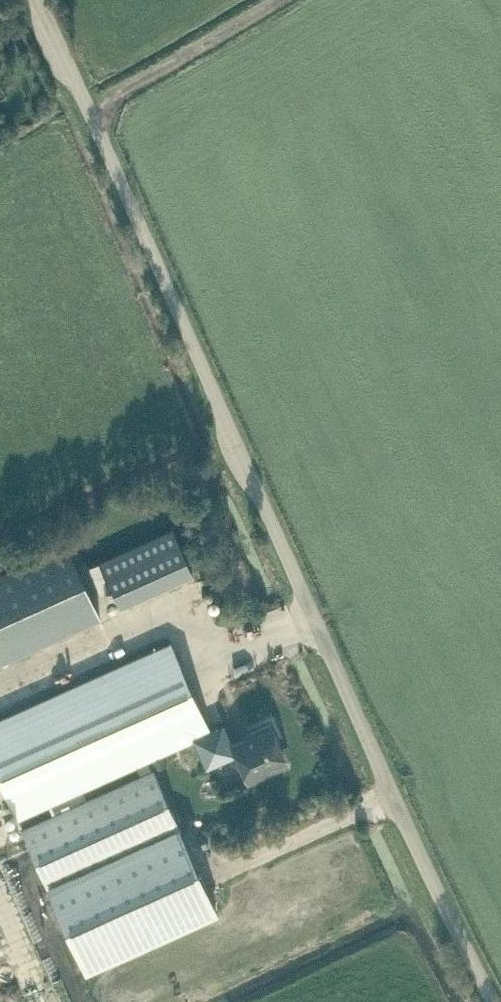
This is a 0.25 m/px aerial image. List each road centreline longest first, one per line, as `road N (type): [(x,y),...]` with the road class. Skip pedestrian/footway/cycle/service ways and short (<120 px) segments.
road 1 (unclassified): [(493,1001),(33,0)]
road 2 (track): [(274,0),(91,114)]

